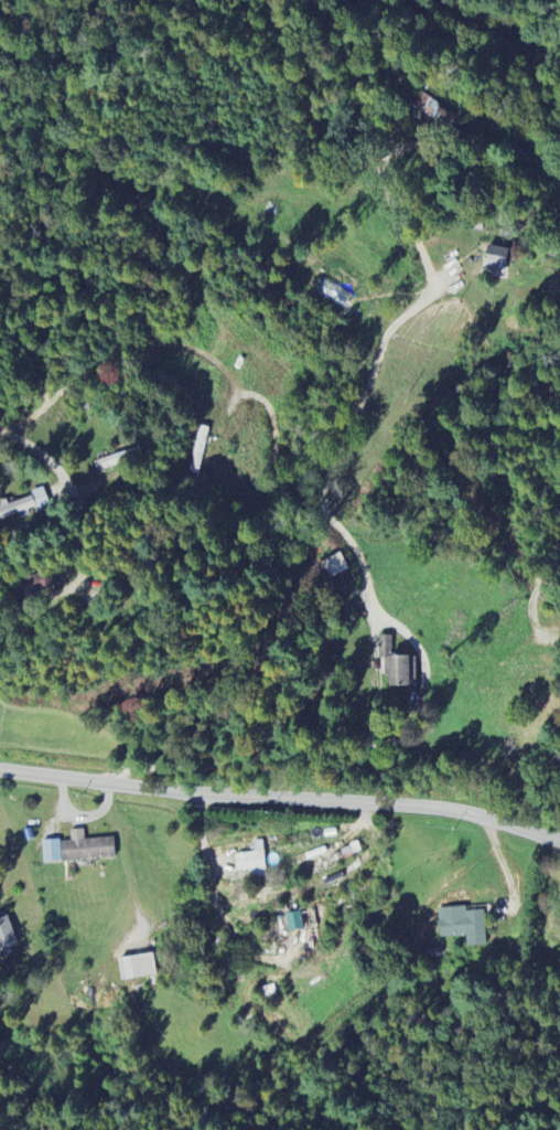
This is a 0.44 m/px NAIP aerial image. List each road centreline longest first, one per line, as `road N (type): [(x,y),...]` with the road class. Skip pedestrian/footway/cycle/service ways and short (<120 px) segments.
road 1 (residential): [(90,782),(317,758),(368,670),(369,600),(325,493),(386,341),(432,279),(378,175)]
road 2 (residential): [(559,842),(444,809),(0,770)]
road 3 (residential): [(0,430),(120,359),(196,361),(266,402),(287,504),(331,520)]

